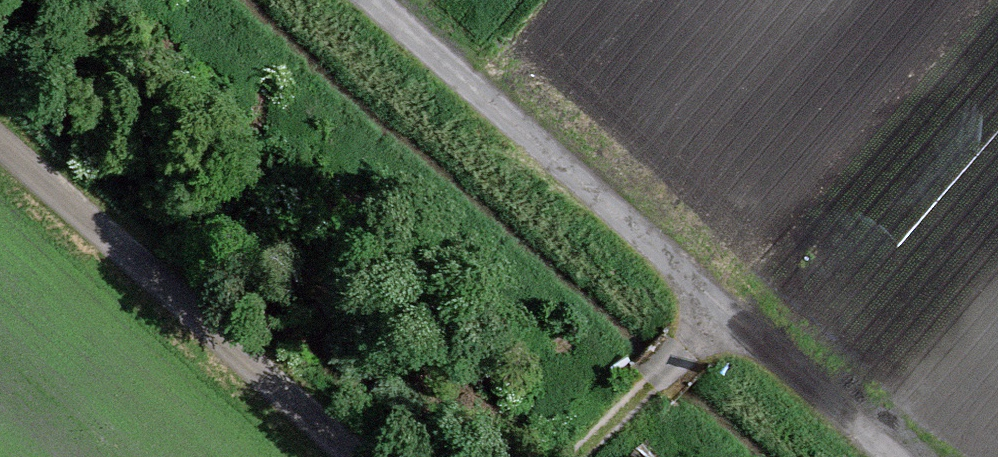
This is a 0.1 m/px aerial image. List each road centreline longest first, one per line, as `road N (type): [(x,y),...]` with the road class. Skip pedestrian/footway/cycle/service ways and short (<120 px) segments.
road 1 (track): [(366,0),(892,456)]
road 2 (track): [(0,146),(357,456)]
road 3 (track): [(566,456),(720,308)]

